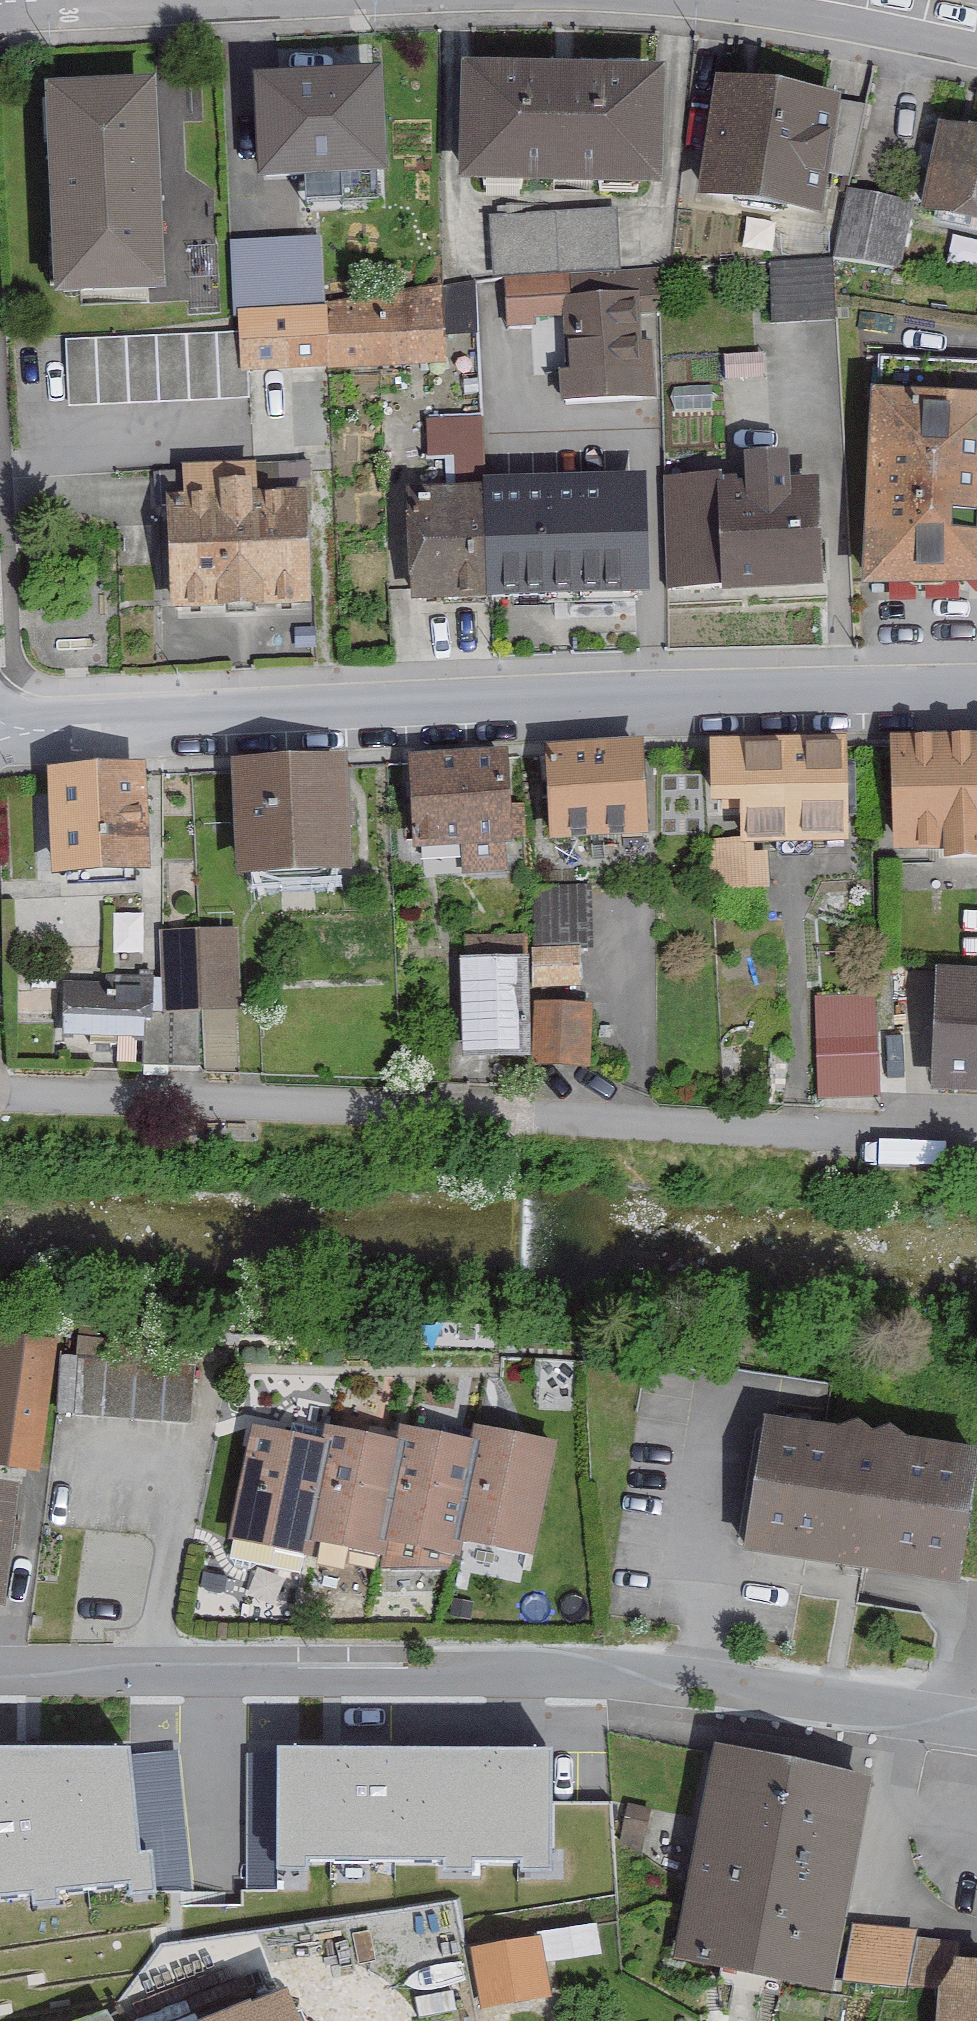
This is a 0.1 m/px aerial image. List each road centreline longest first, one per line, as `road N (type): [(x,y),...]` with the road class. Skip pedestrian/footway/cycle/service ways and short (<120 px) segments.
road 1 (residential): [(0,1670),(711,1670),(976,1722)]
road 2 (residential): [(0,733),(678,690),(976,692)]
road 3 (residential): [(976,1133),(539,1111),(0,1101)]
road 4 (residential): [(724,0),(976,43)]

